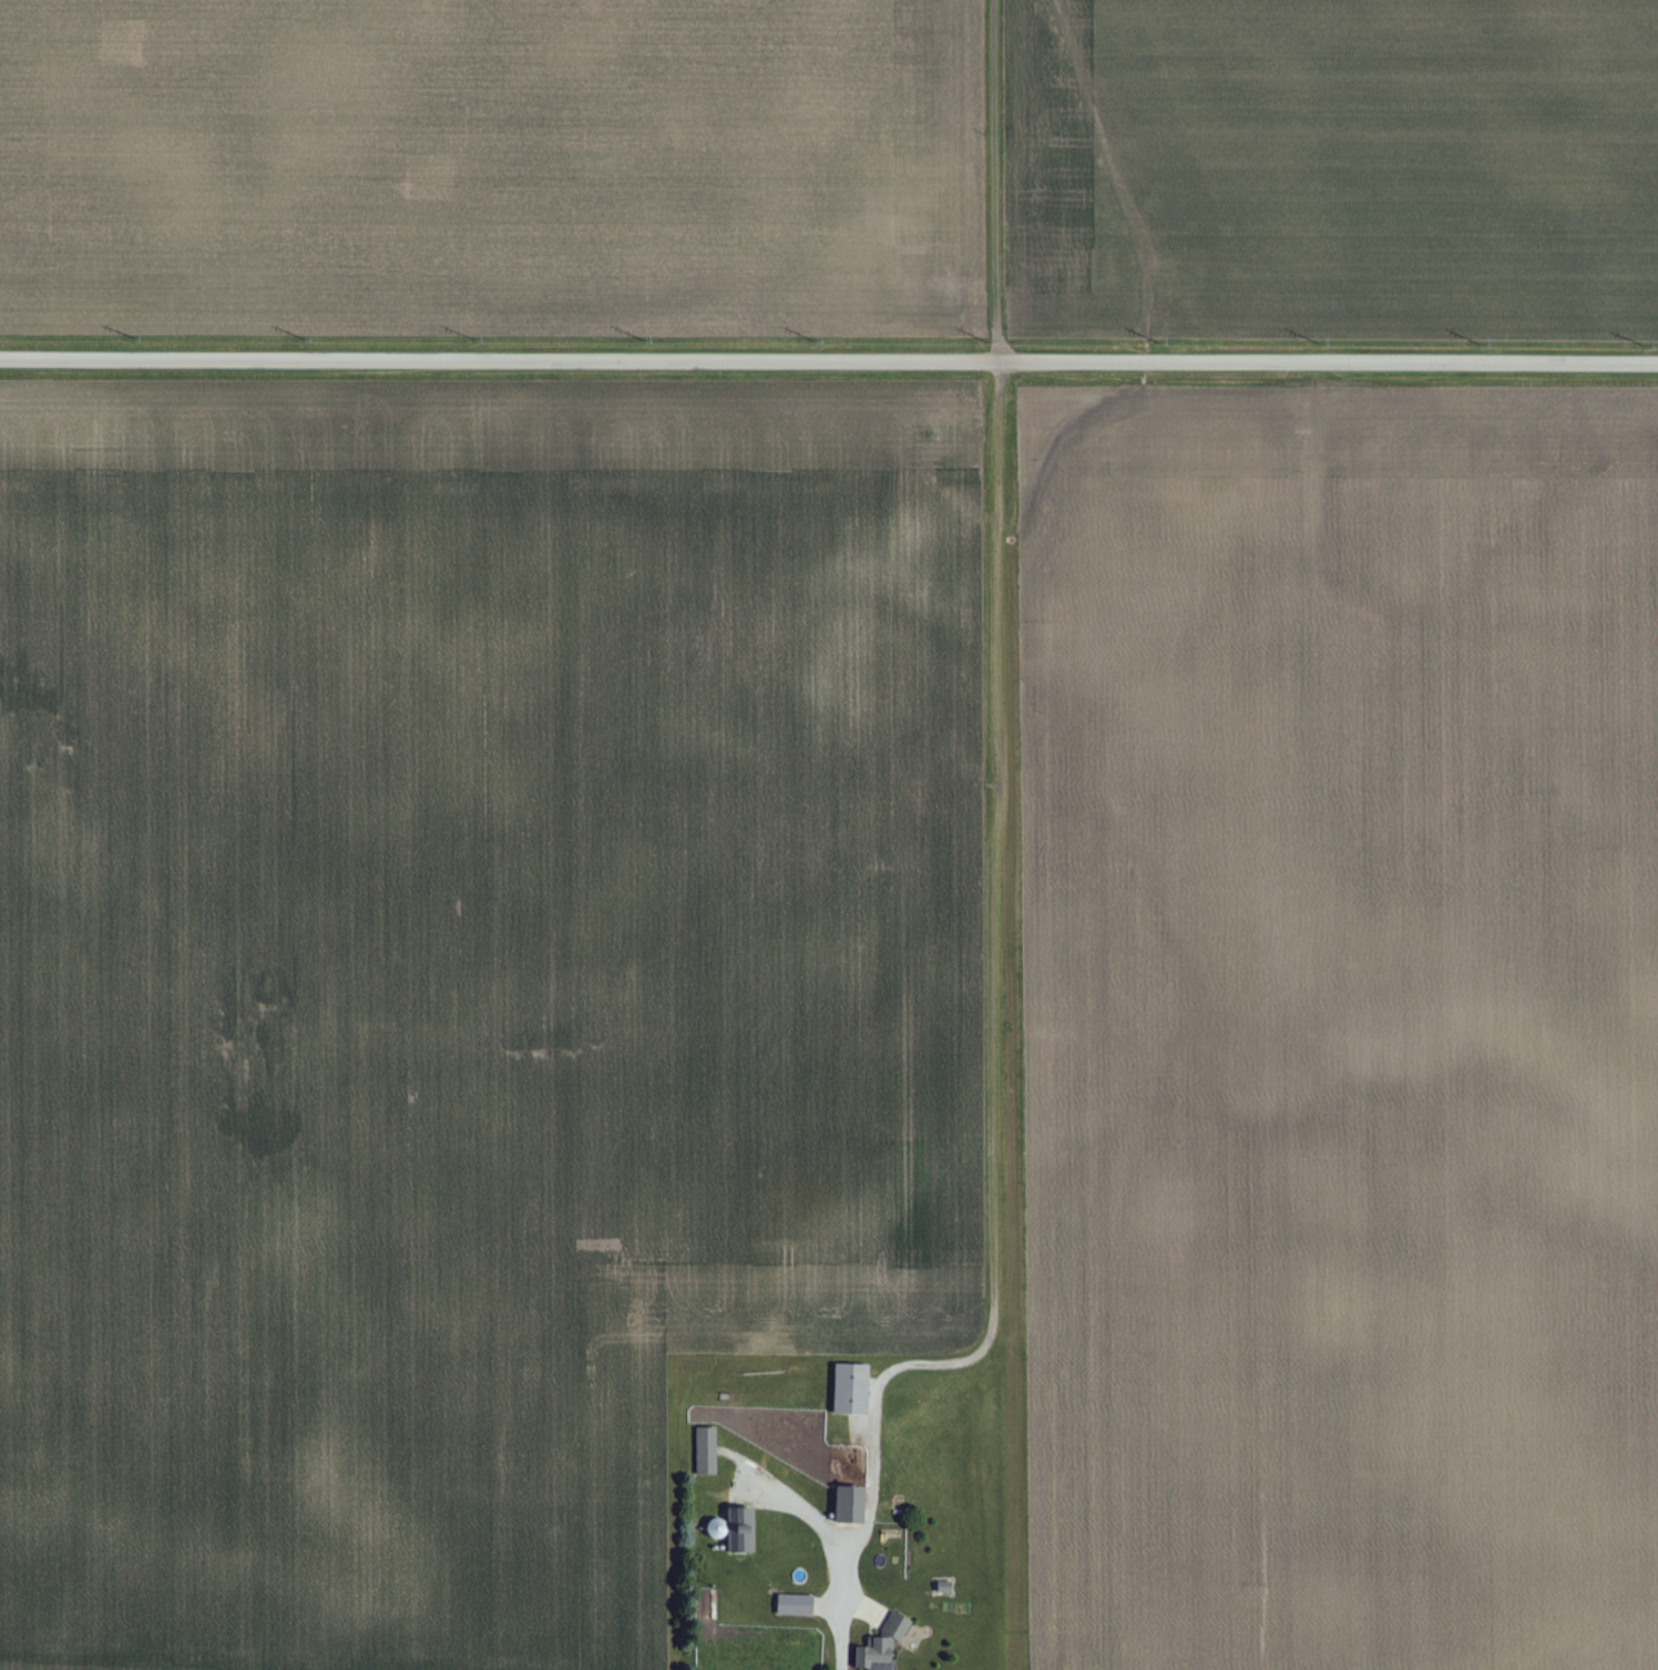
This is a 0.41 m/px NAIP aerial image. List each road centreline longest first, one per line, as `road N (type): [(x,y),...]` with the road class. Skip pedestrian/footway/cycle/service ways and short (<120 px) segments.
road 1 (residential): [(1657,365),(0,357)]

